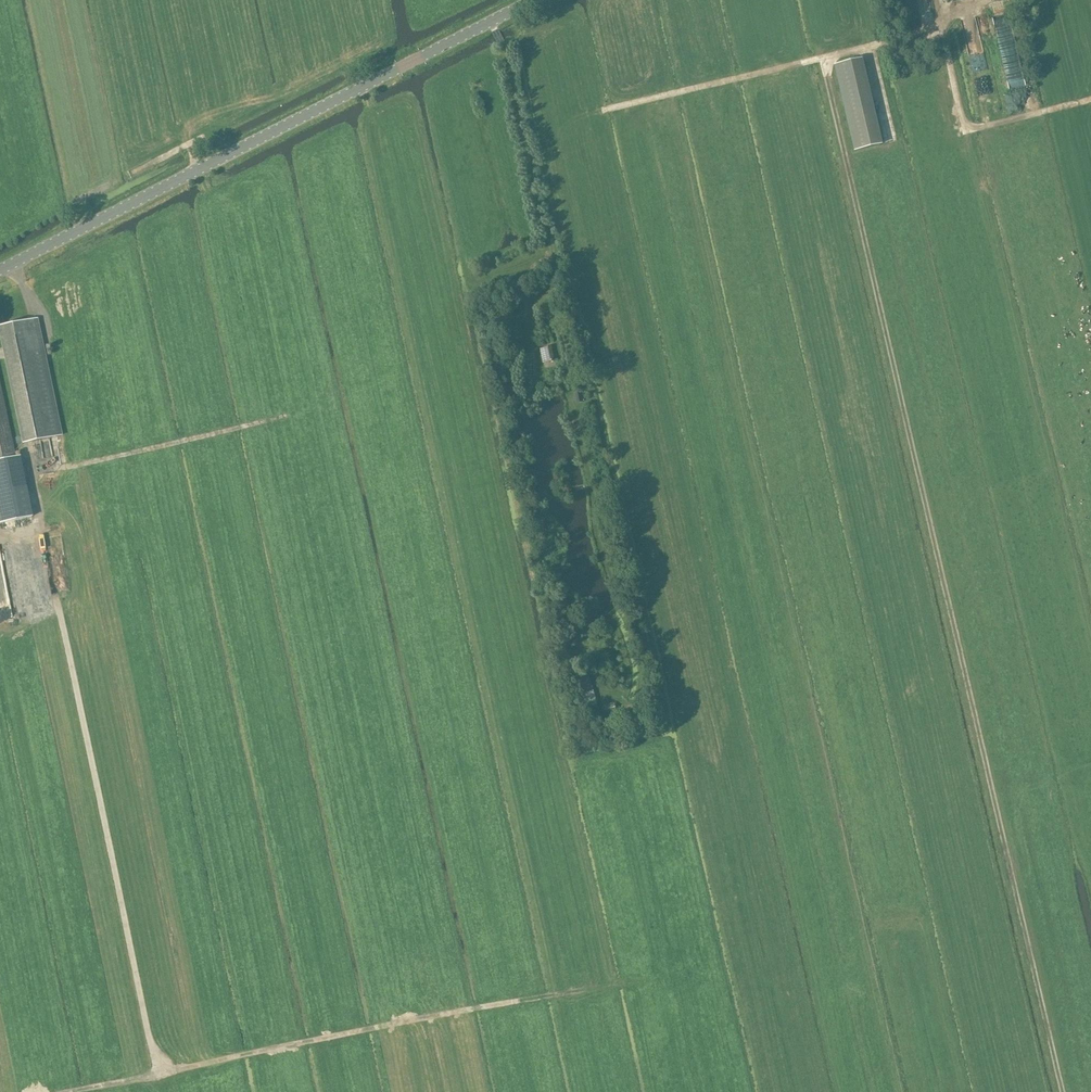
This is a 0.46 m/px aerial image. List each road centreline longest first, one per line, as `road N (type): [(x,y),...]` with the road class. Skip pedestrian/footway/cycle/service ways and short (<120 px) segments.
road 1 (track): [(1067,1091),(822,59),(1000,8),(999,0)]
road 2 (tertiary): [(0,271),(524,0)]
road 3 (track): [(157,1073),(42,541),(0,539)]
road 4 (track): [(60,1091),(624,982)]

